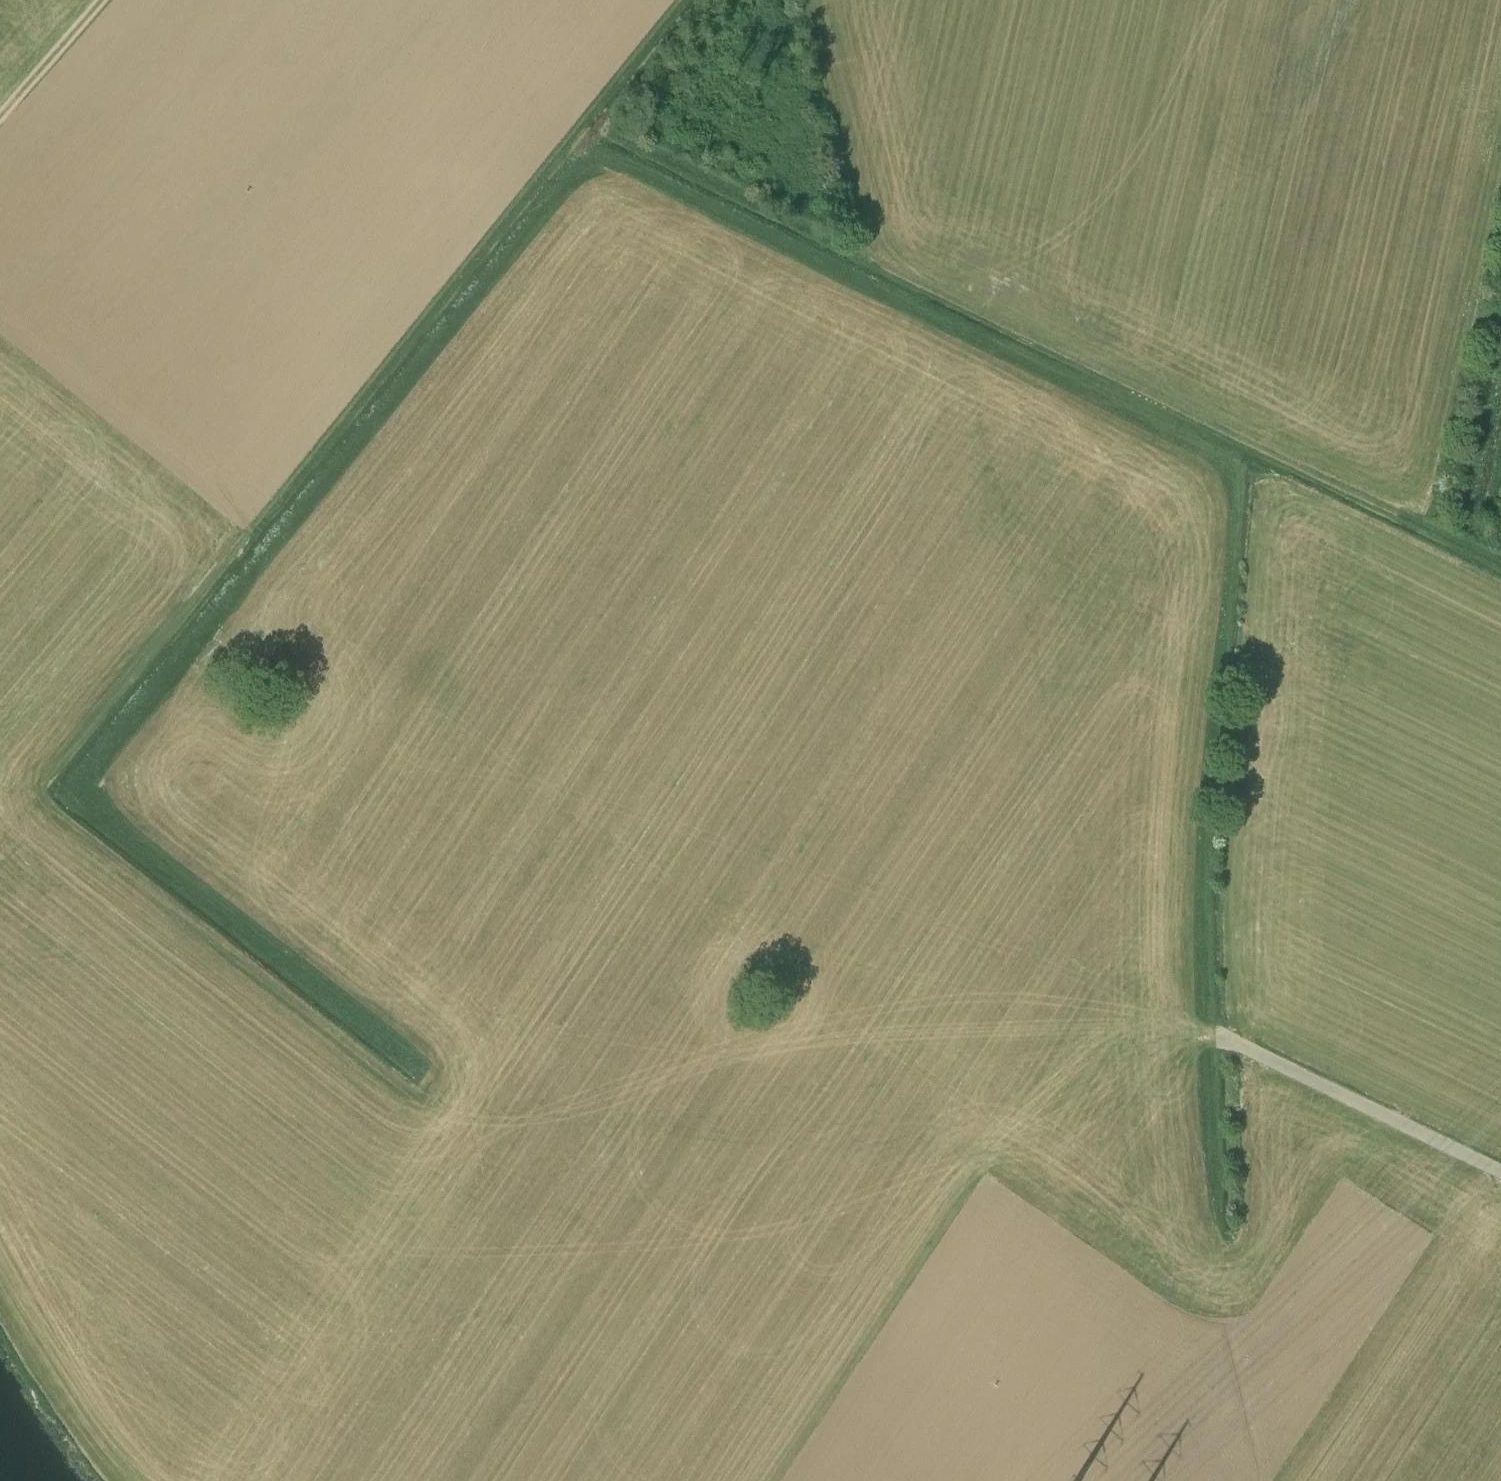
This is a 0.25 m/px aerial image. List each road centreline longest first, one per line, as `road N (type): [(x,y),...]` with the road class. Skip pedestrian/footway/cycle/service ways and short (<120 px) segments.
road 1 (unclassified): [(1500,1172),(1231,1042)]
road 2 (track): [(105,0),(0,120)]

